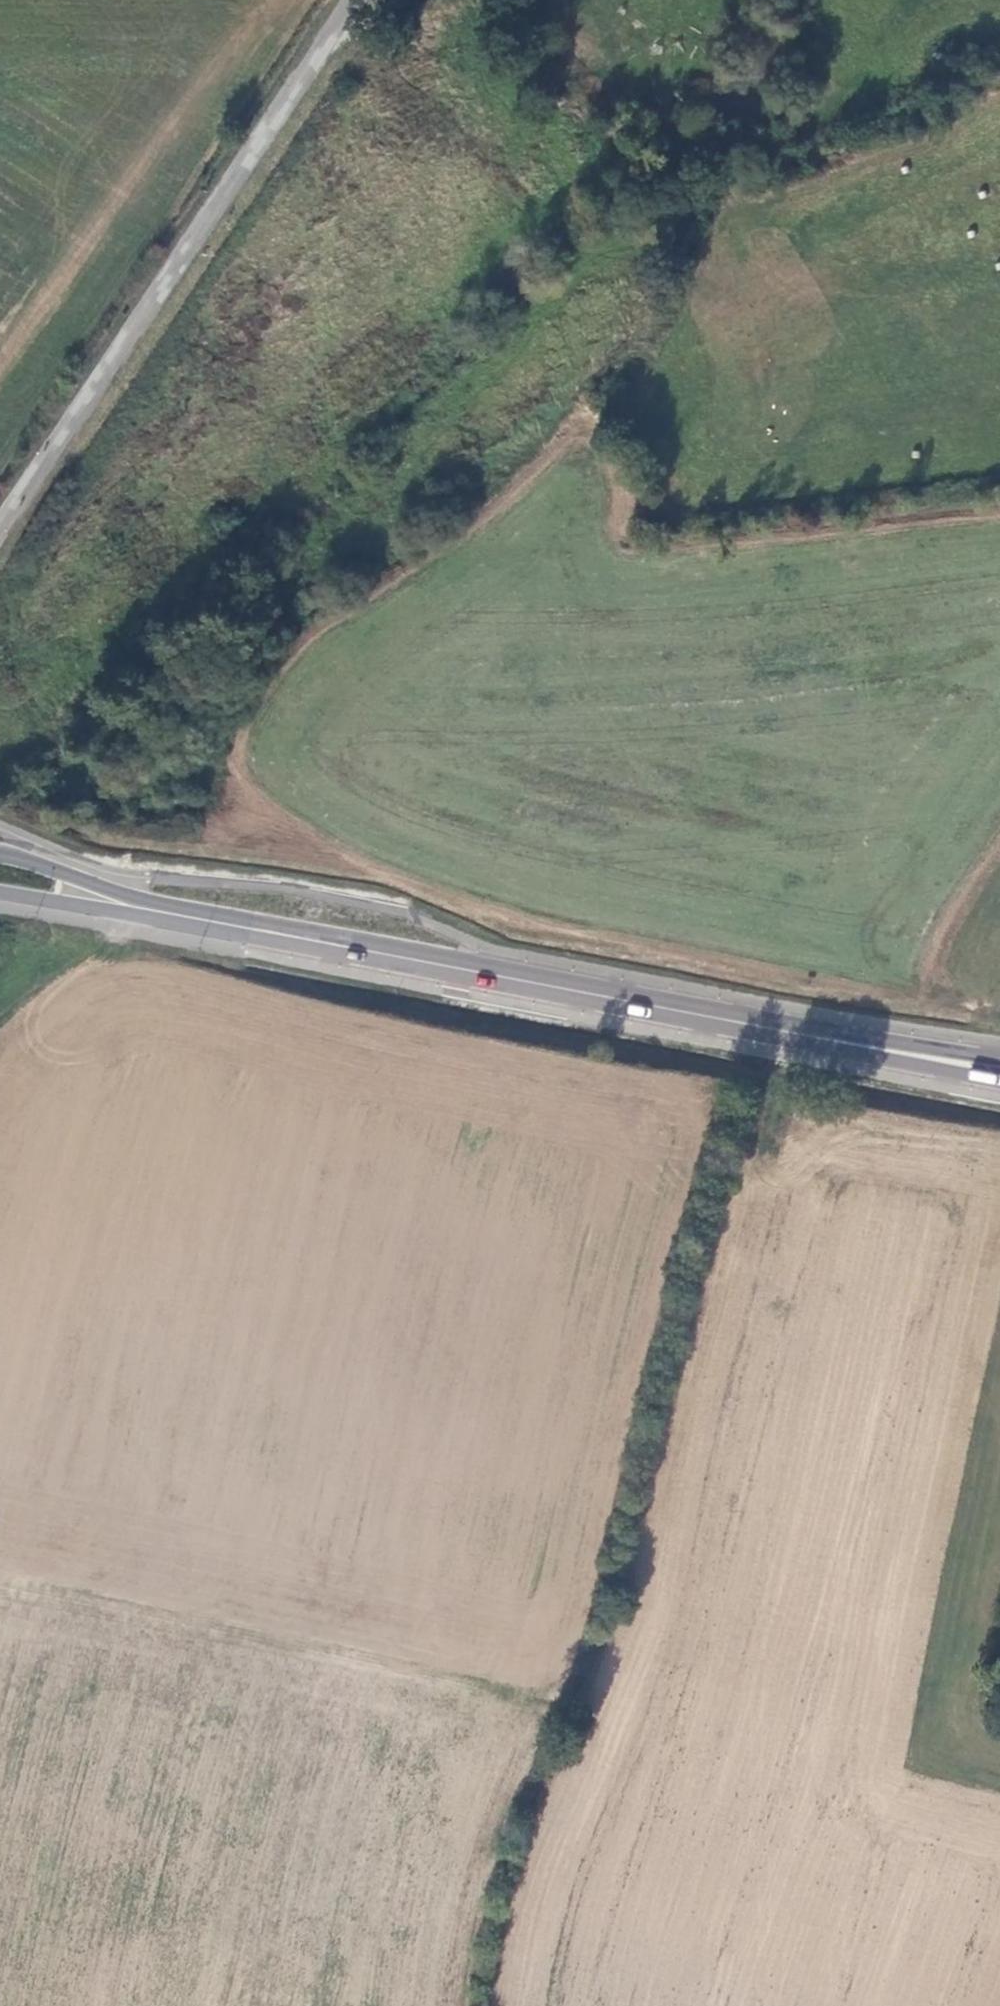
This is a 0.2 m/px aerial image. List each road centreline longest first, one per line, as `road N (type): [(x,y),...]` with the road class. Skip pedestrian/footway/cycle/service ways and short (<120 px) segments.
road 1 (secondary): [(203,918),(999,1069)]
road 2 (unclassified): [(355,0),(0,524)]
road 3 (secondary): [(203,918),(0,852)]
road 4 (secondary): [(0,891),(203,918)]

